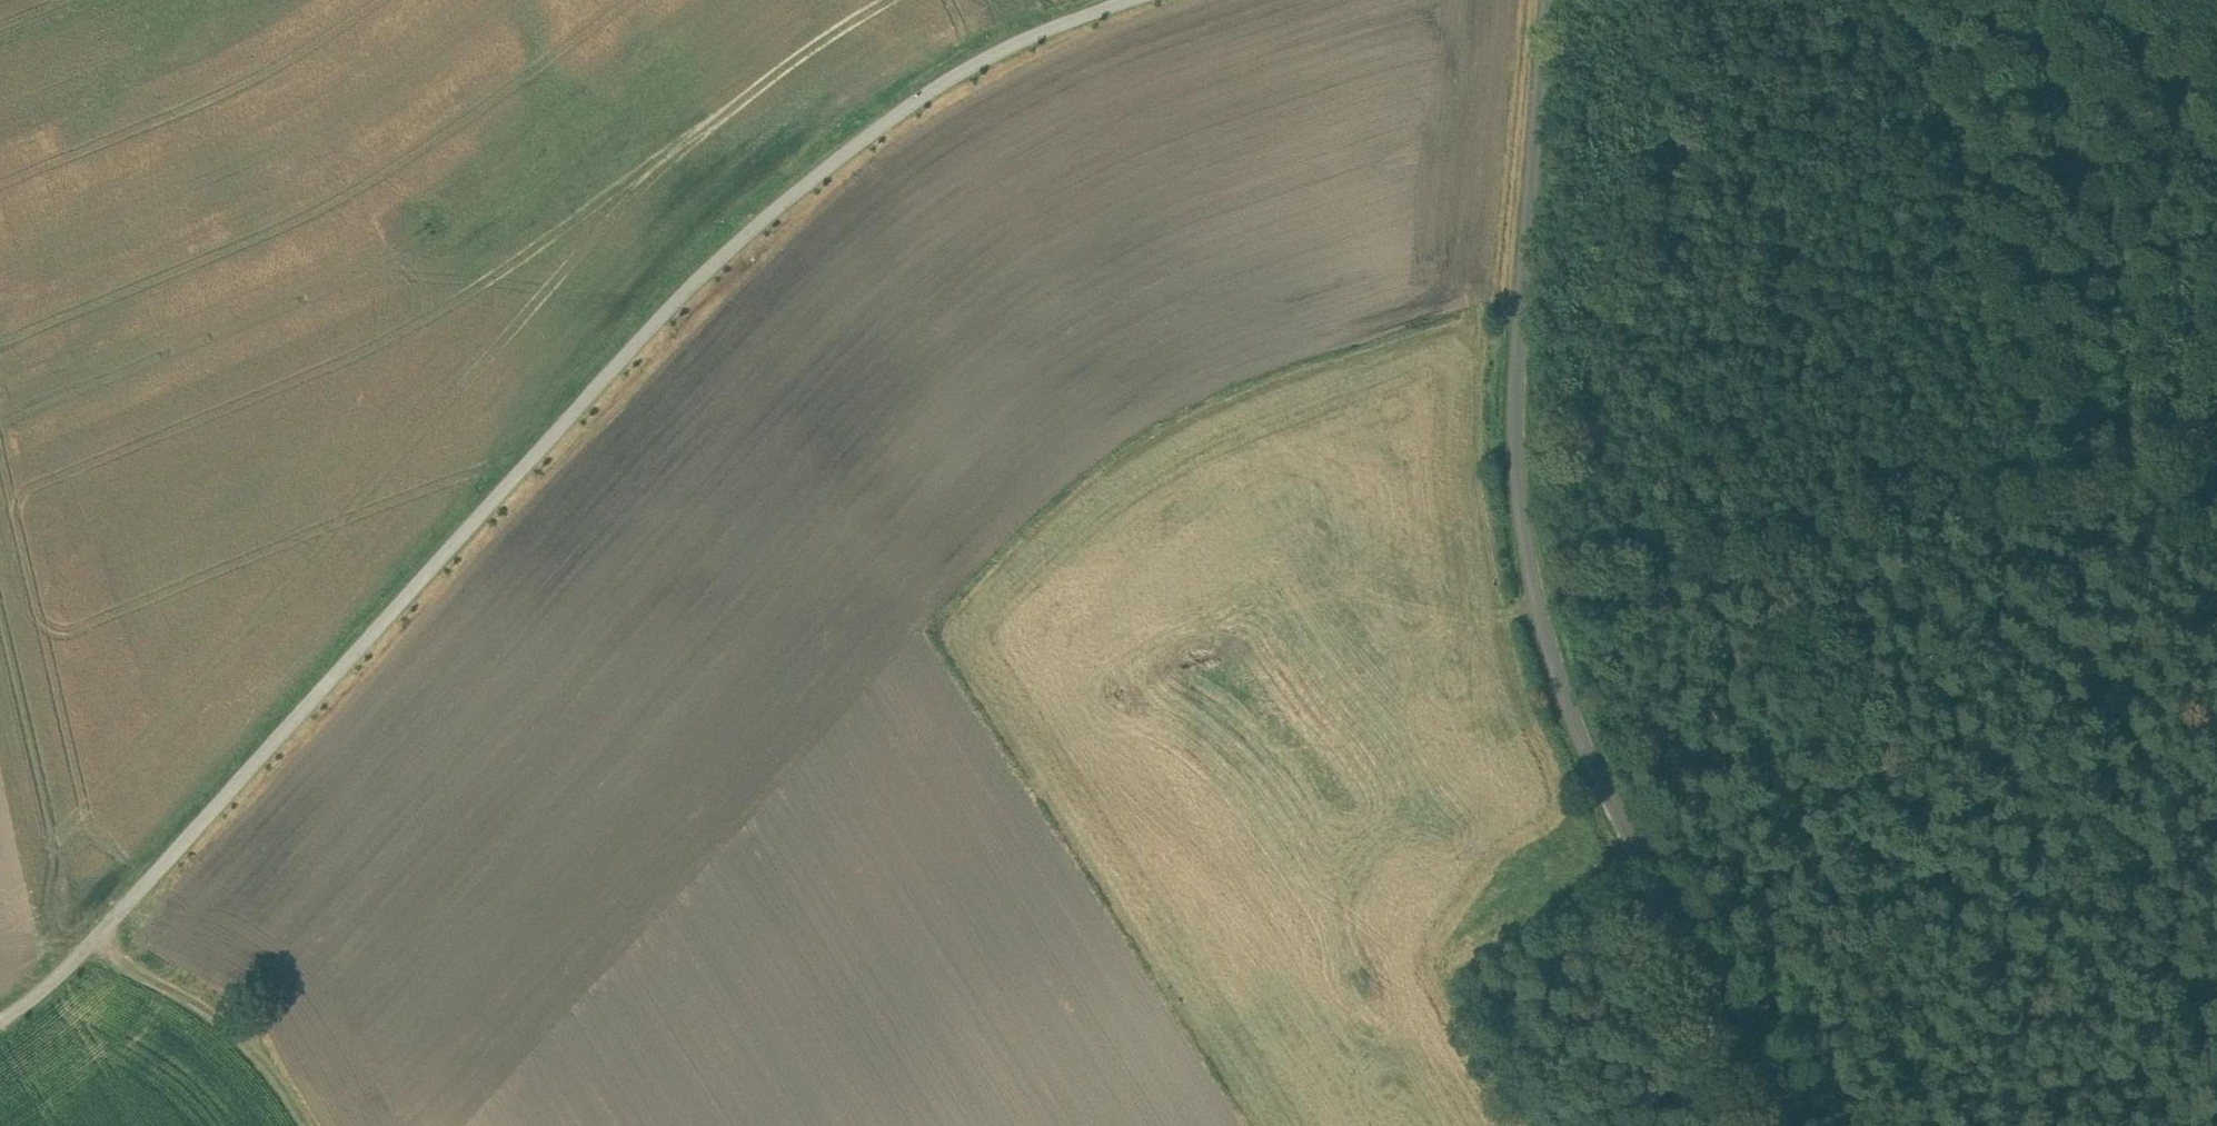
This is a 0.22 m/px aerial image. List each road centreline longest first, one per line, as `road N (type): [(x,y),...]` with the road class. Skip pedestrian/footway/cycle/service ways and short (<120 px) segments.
road 1 (unclassified): [(1133,0),(1028,36),(936,86),(717,261),(88,944),(0,1020)]
road 2 (unclassified): [(1775,1125),(1573,720),(1522,524),(1518,277),(1547,0)]
road 3 (track): [(88,944),(193,998),(244,1037),(312,1125)]

